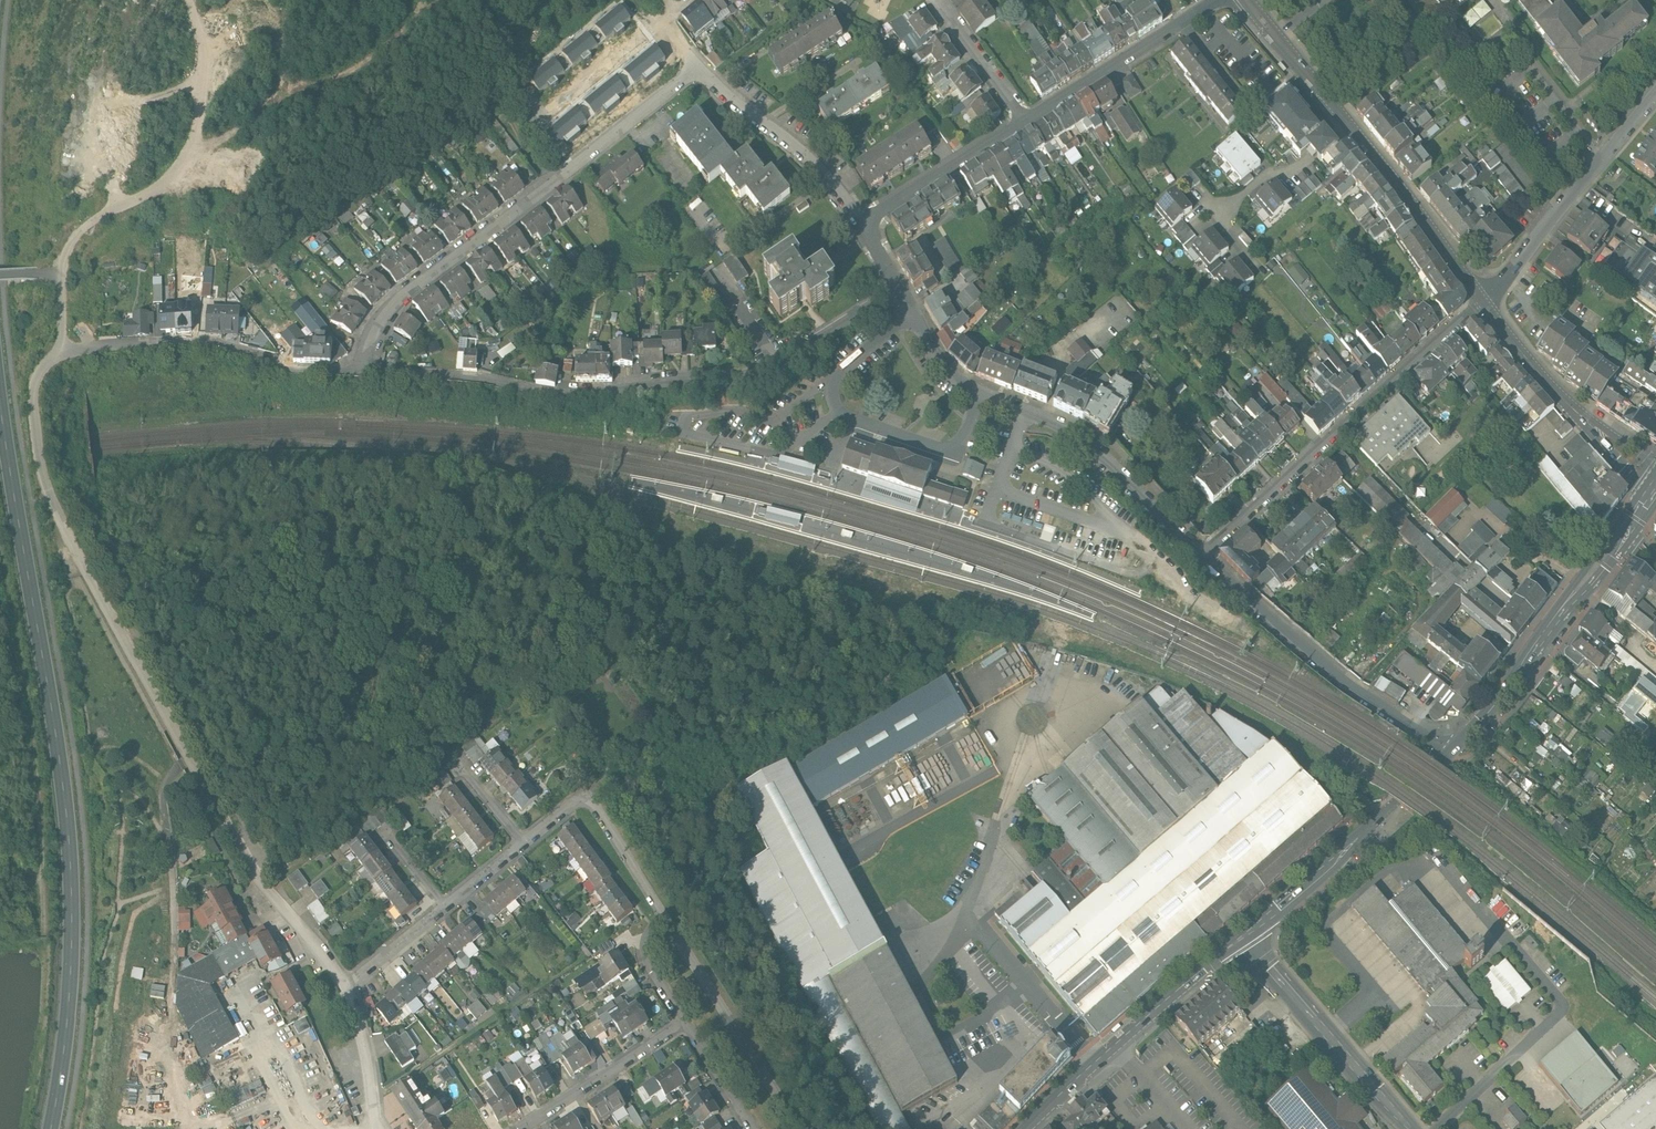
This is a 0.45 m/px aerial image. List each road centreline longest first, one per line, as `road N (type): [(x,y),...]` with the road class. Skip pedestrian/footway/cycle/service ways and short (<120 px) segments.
road 1 (residential): [(253,857),(49,501),(30,401),(39,371),(61,353),(114,346),(205,346),(295,373),(362,376)]
road 2 (primary): [(0,403),(68,830),(69,1001),(49,1128)]
road 3 (residential): [(362,376),(567,399),(742,379),(898,284)]
road 4 (residential): [(696,68),(393,303),(362,376)]
road 5 (track): [(43,936),(44,843),(0,557)]
road 6 (residential): [(1484,301),(1201,555)]
road 7 (residential): [(912,311),(832,374),(836,411),(850,427),(944,453),(958,447),(980,394)]
road 8 (residential): [(1447,750),(1338,676),(1201,555)]
road 9 (secondary): [(1244,938),(1028,1128)]
road 10 (secondary): [(1447,750),(1627,528)]
road 11 (track): [(805,621),(586,789)]
road 12 (residential): [(1655,89),(1484,301)]
road 13 (residential): [(803,1128),(665,913)]
road 14 (residential): [(1244,938),(1409,1128)]
road 15 (secondary): [(1484,301),(1560,395),(1655,475)]
road 16 (residential): [(863,220),(824,169),(696,68)]
road 17 (residential): [(1201,555),(1106,460),(1028,413)]
road 18 (residential): [(1214,0),(1027,120)]
road 19 (secondary): [(1351,124),(1484,301)]
road 20 (secondary): [(1396,801),(1244,938)]
road 21 (residential): [(515,1128),(684,1020)]
road 22 (residential): [(1027,120),(863,220)]
road 23 (residential): [(1351,124),(1292,174),(1269,174),(1216,216)]
road 24 (secondary): [(1251,0),(1351,124)]
road 25 (residential): [(253,857),(346,986)]
road 26 (residential): [(1027,120),(934,0)]
road 27 (residential): [(665,913),(586,789)]
road 28 (residential): [(346,986),(374,1128)]
road 29 (residential): [(696,68),(645,23),(586,67)]
road 30 (residential): [(684,1020),(752,1128)]
road 31 (residential): [(346,986),(444,907)]
road 32 (residential): [(684,1020),(646,956),(646,936),(665,913)]

